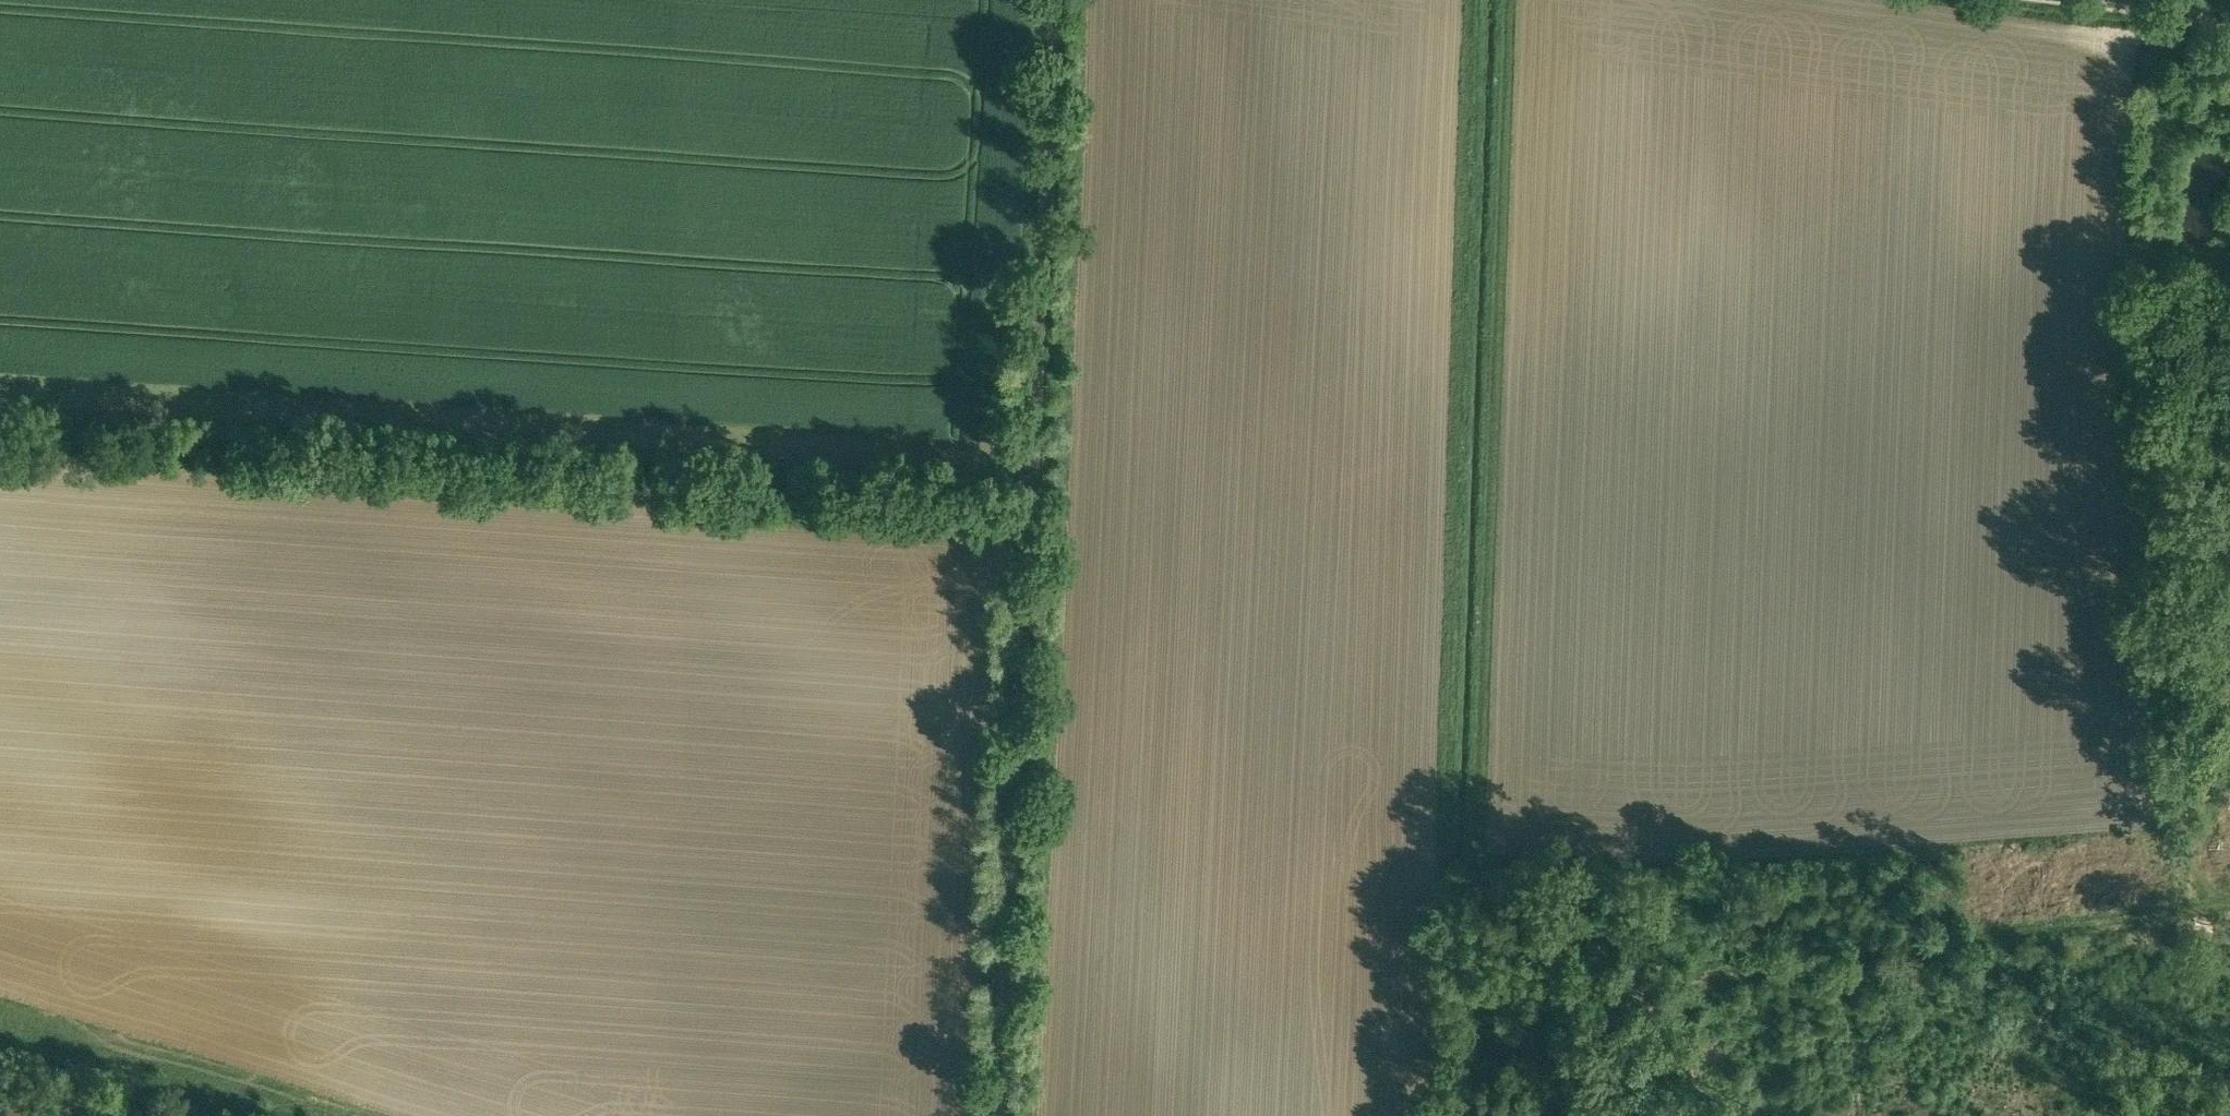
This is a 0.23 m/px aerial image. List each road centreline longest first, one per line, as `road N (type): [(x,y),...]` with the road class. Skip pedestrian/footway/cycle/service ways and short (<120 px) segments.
road 1 (unclassified): [(1004,1115),(1058,0)]
road 2 (track): [(2229,26),(2050,0)]

